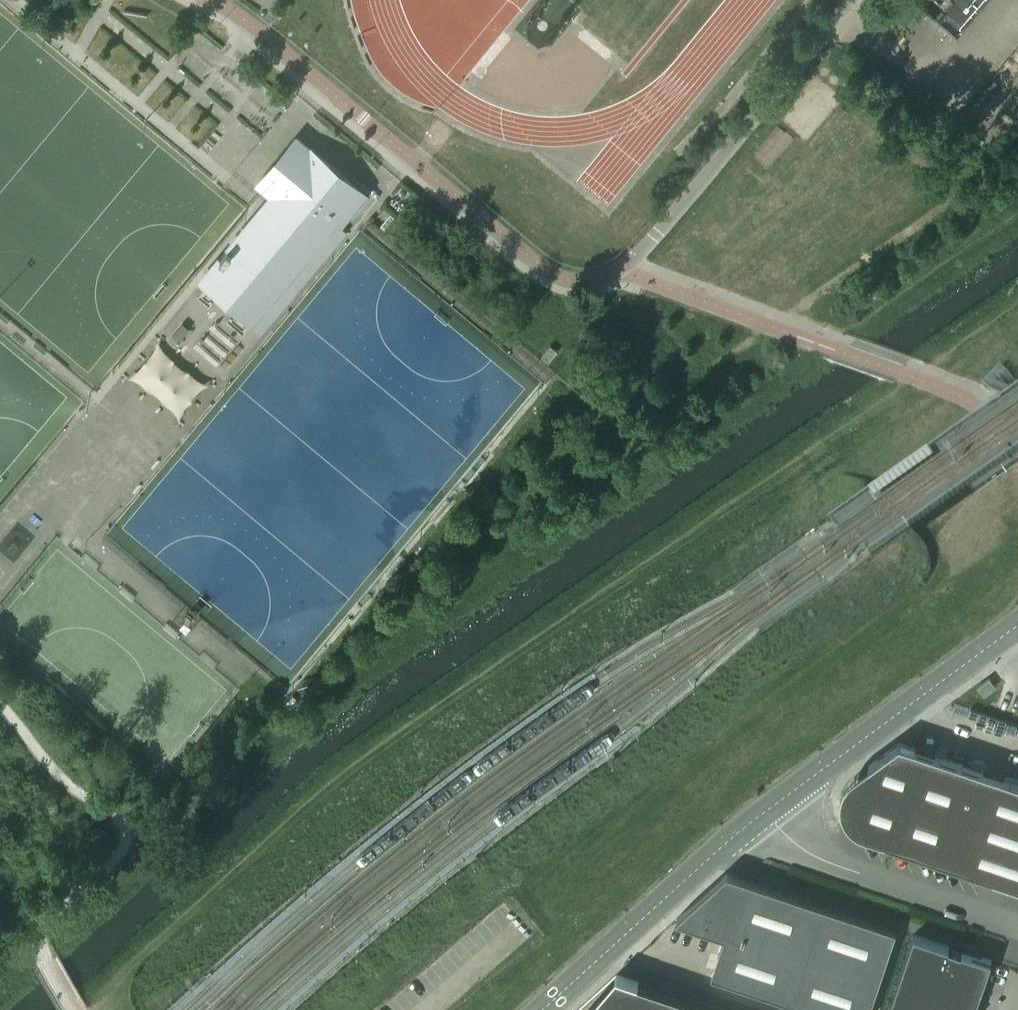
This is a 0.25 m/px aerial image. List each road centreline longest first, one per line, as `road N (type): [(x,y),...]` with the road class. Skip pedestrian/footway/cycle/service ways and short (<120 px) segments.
road 1 (unclassified): [(765,814),(1017,626)]
road 2 (unclassified): [(543,1009),(765,814)]
road 3 (unclassified): [(1017,929),(817,858),(765,814)]

